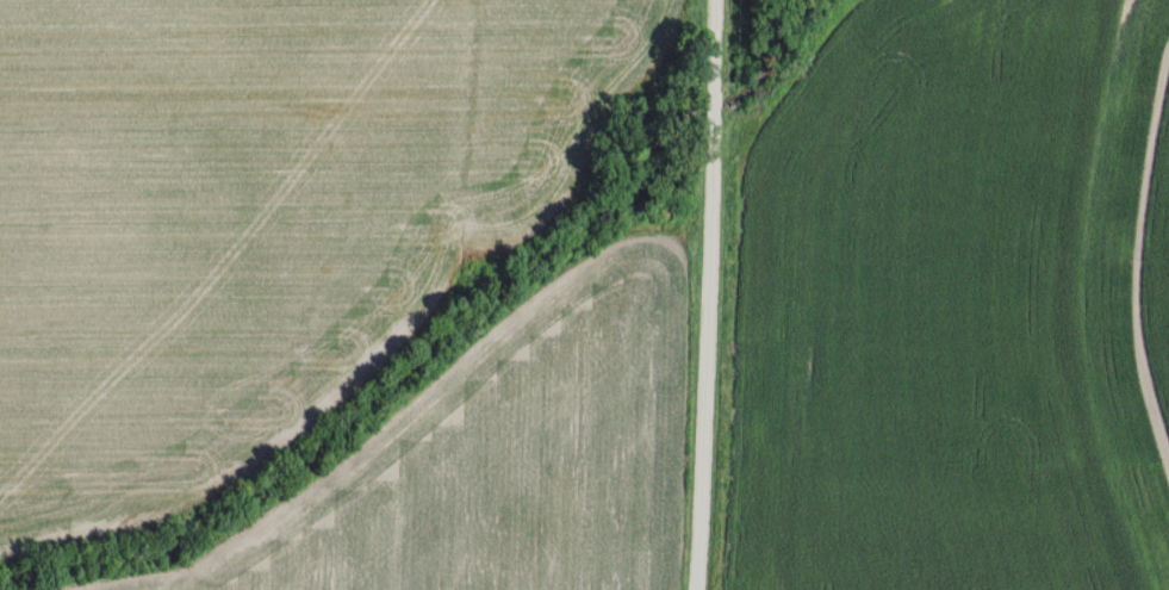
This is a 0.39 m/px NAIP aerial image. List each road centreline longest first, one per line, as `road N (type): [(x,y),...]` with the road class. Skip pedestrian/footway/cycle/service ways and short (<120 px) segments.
road 1 (residential): [(696,589),(714,0)]

